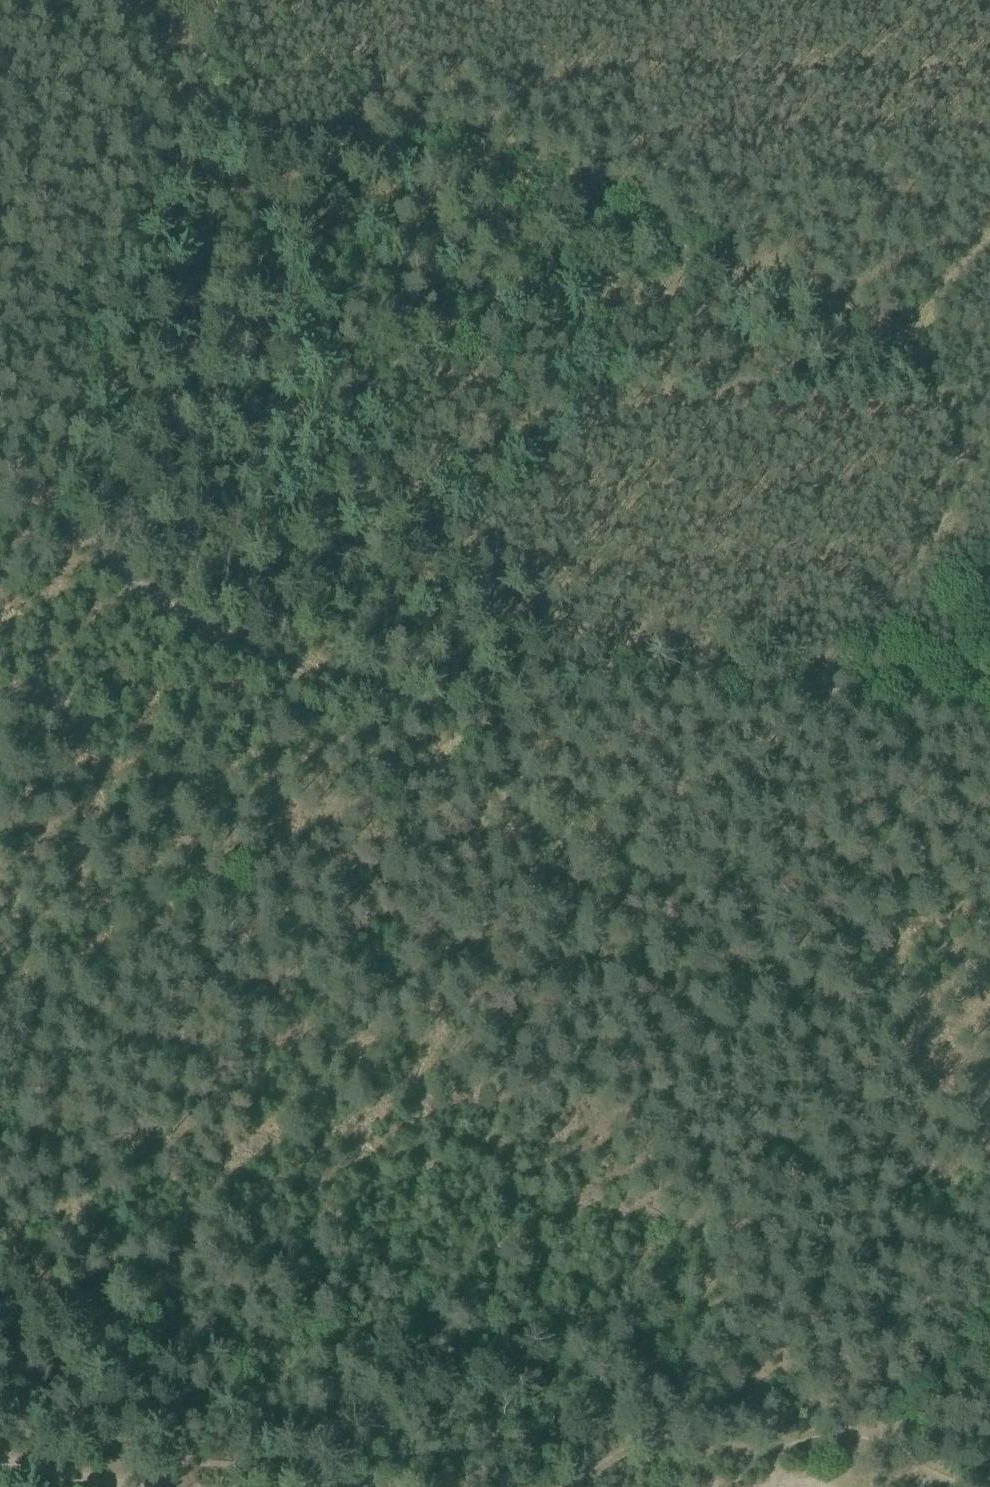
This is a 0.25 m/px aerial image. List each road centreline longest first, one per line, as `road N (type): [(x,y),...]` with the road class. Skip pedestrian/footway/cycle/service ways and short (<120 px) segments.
road 1 (track): [(0,1008),(505,724),(595,685),(620,680),(989,722)]
road 2 (track): [(0,1451),(180,1486)]

